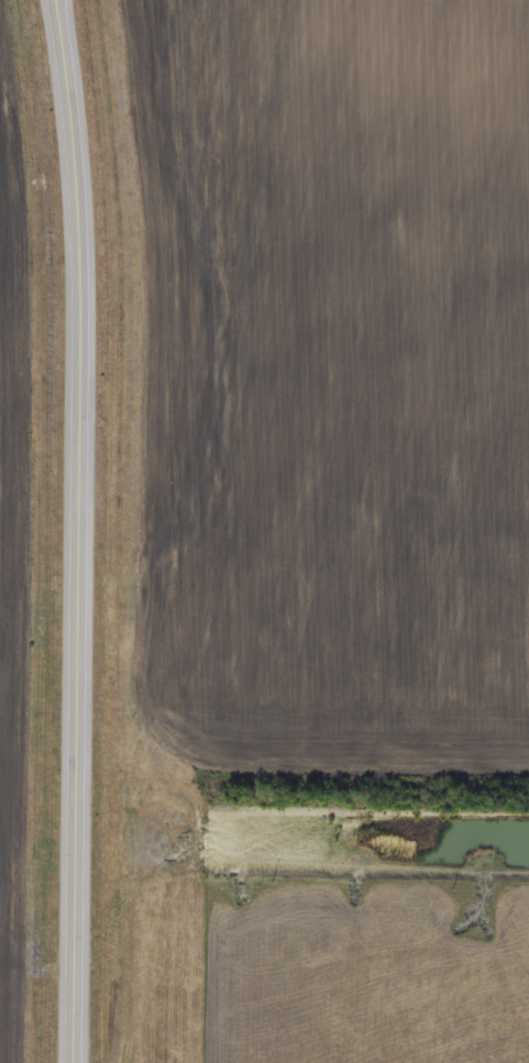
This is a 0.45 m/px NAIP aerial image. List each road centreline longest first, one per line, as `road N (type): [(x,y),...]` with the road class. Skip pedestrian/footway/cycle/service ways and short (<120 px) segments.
road 1 (secondary): [(63,0),(84,242),(78,1062)]

